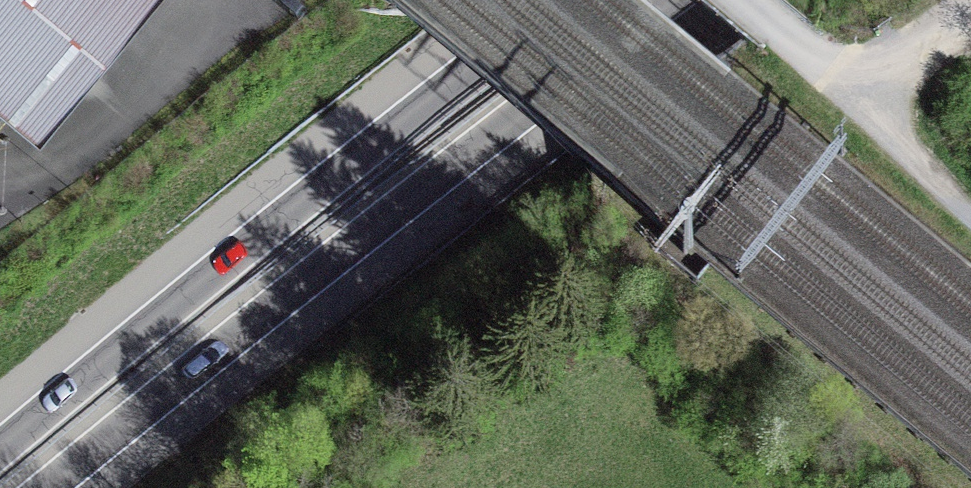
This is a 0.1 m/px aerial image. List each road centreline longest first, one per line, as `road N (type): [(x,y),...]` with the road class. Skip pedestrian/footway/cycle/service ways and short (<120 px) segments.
road 1 (trunk): [(63,487),(682,0)]
road 2 (trunk): [(580,0),(0,462)]
road 3 (track): [(970,26),(915,64),(867,75),(970,184)]
road 4 (unclassified): [(731,0),(815,61),(867,75)]

